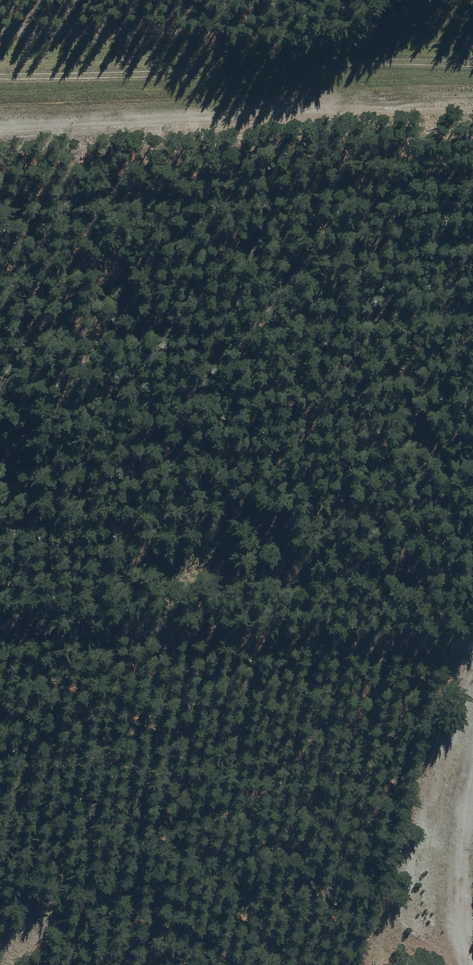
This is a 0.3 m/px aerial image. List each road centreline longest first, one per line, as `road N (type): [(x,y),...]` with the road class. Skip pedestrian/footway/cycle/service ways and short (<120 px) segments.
road 1 (track): [(472,474),(0,426)]
road 2 (track): [(0,617),(472,651)]
road 3 (track): [(472,97),(333,97),(0,119)]
road 4 (track): [(0,69),(472,61)]
road 5 (track): [(463,964),(463,815),(472,772)]

